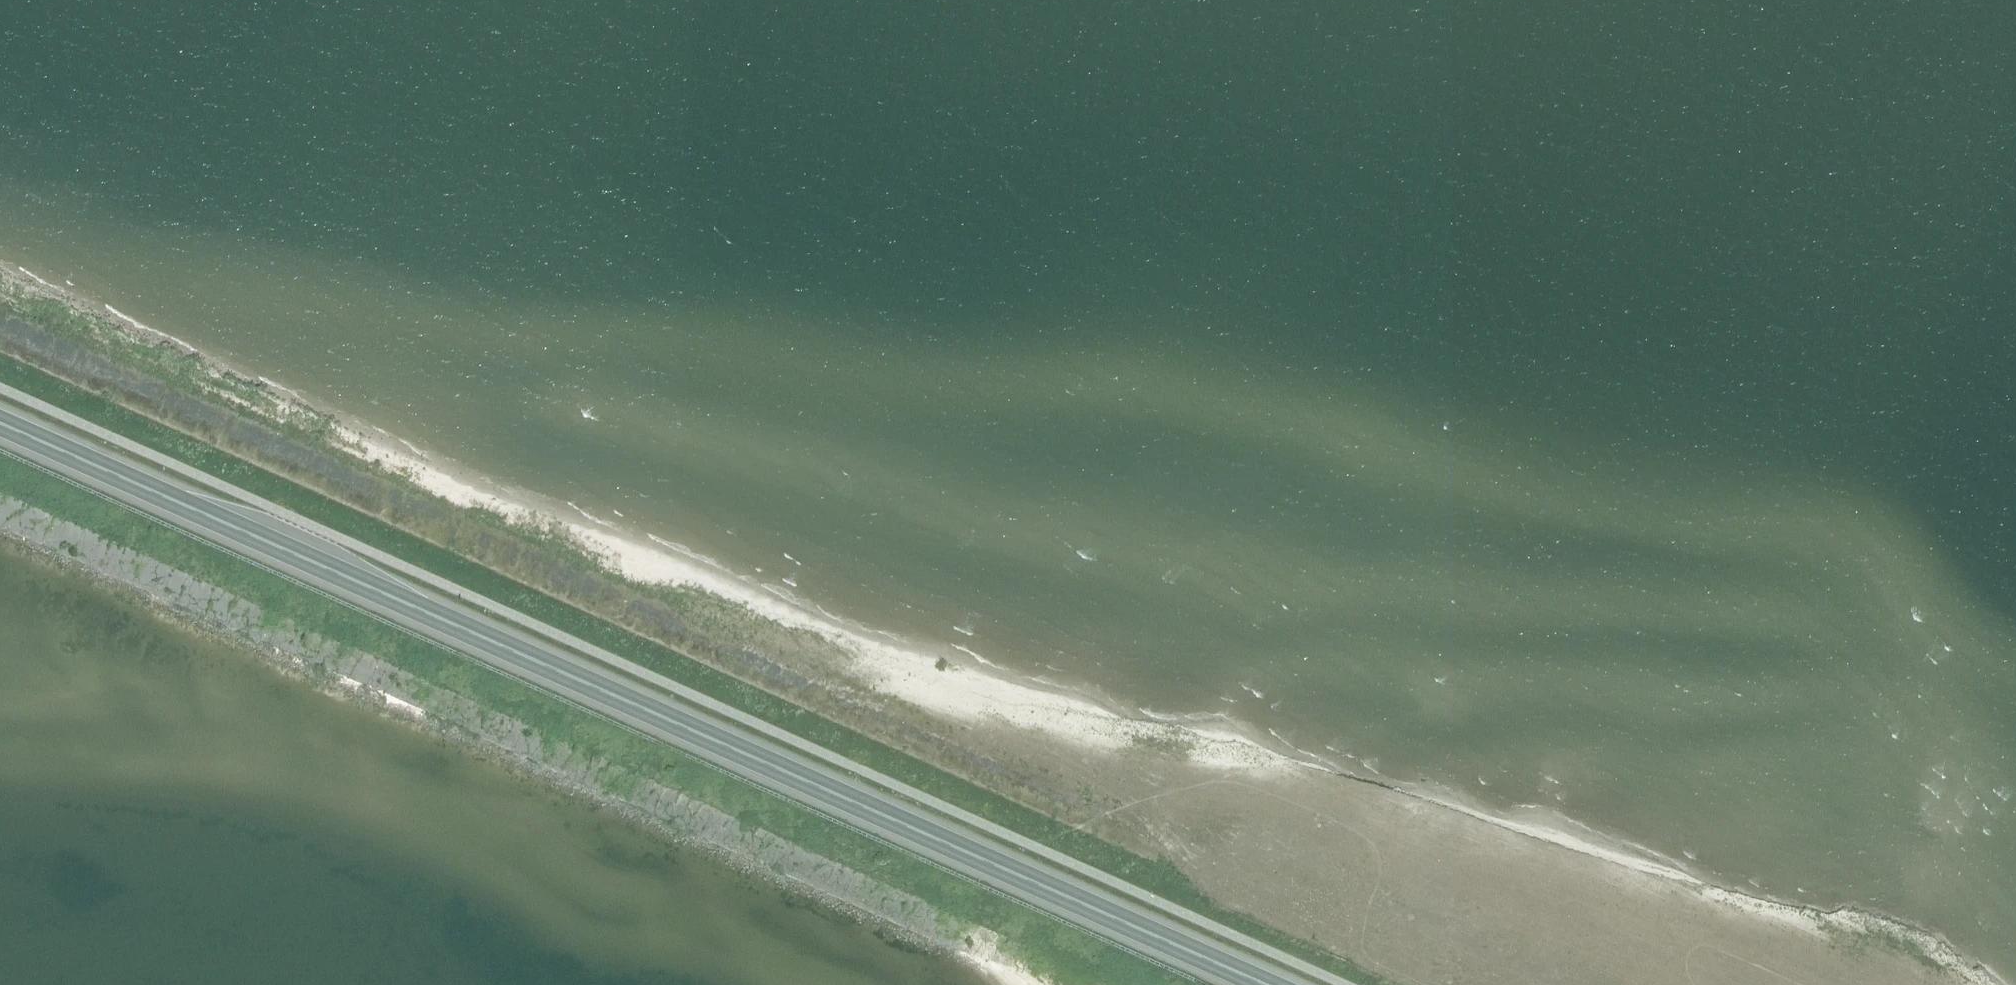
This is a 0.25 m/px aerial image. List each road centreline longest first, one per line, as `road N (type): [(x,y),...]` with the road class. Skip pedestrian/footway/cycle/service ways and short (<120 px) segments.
road 1 (trunk): [(1265,984),(0,424)]

